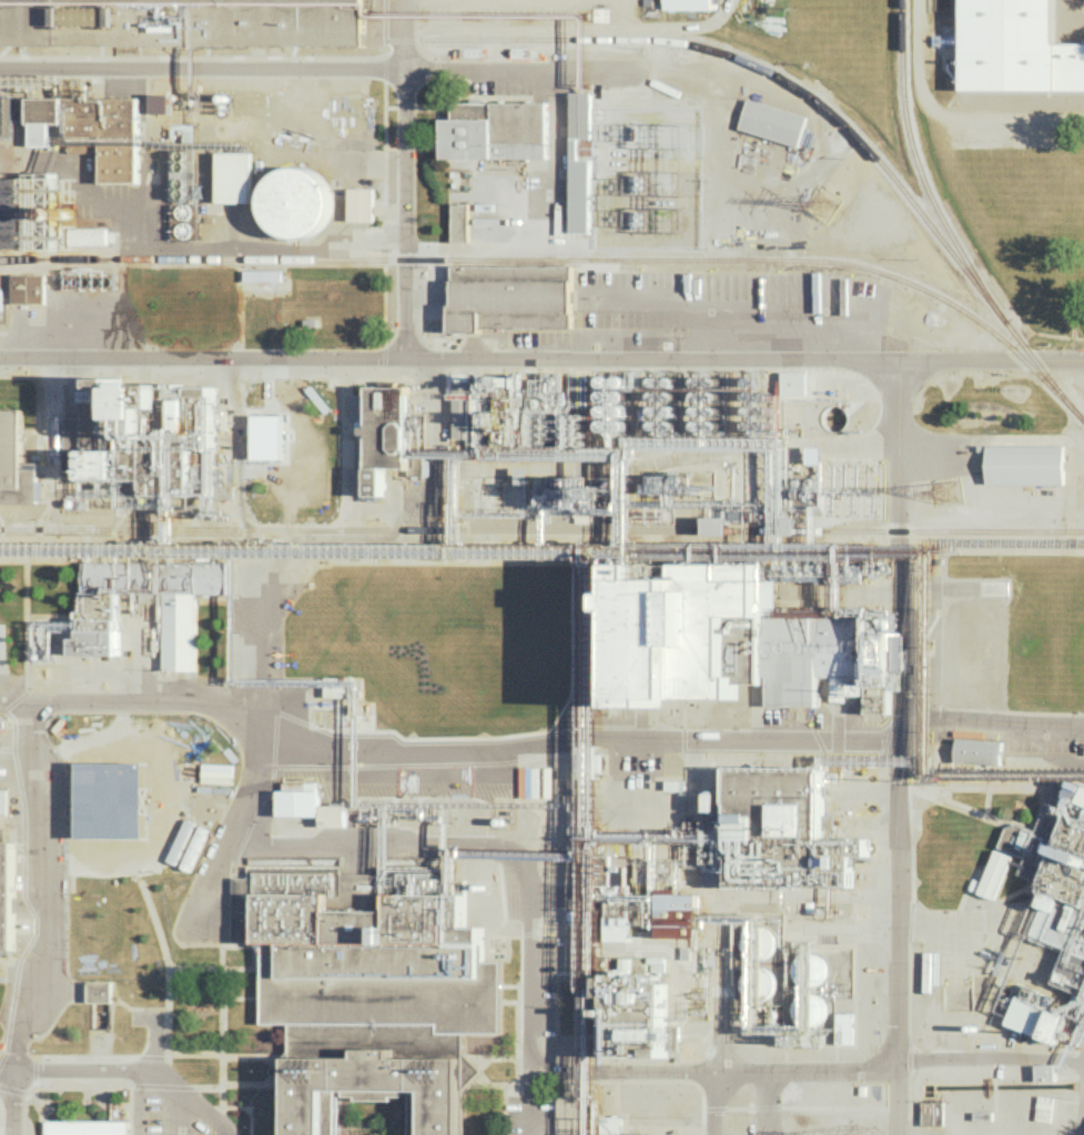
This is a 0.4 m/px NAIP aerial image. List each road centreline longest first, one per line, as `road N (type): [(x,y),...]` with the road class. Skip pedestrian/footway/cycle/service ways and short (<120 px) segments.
road 1 (residential): [(893,359),(889,381),(906,530),(898,1023),(887,1054),(855,1073),(713,1073)]
road 2 (residential): [(229,839),(500,842),(518,855),(530,869),(531,1074)]
road 3 (residential): [(402,0),(404,362)]
road 4 (residential): [(1083,361),(893,359)]
road 5 (residential): [(531,1074),(713,1073)]
road 6 (residential): [(1083,721),(908,718)]

